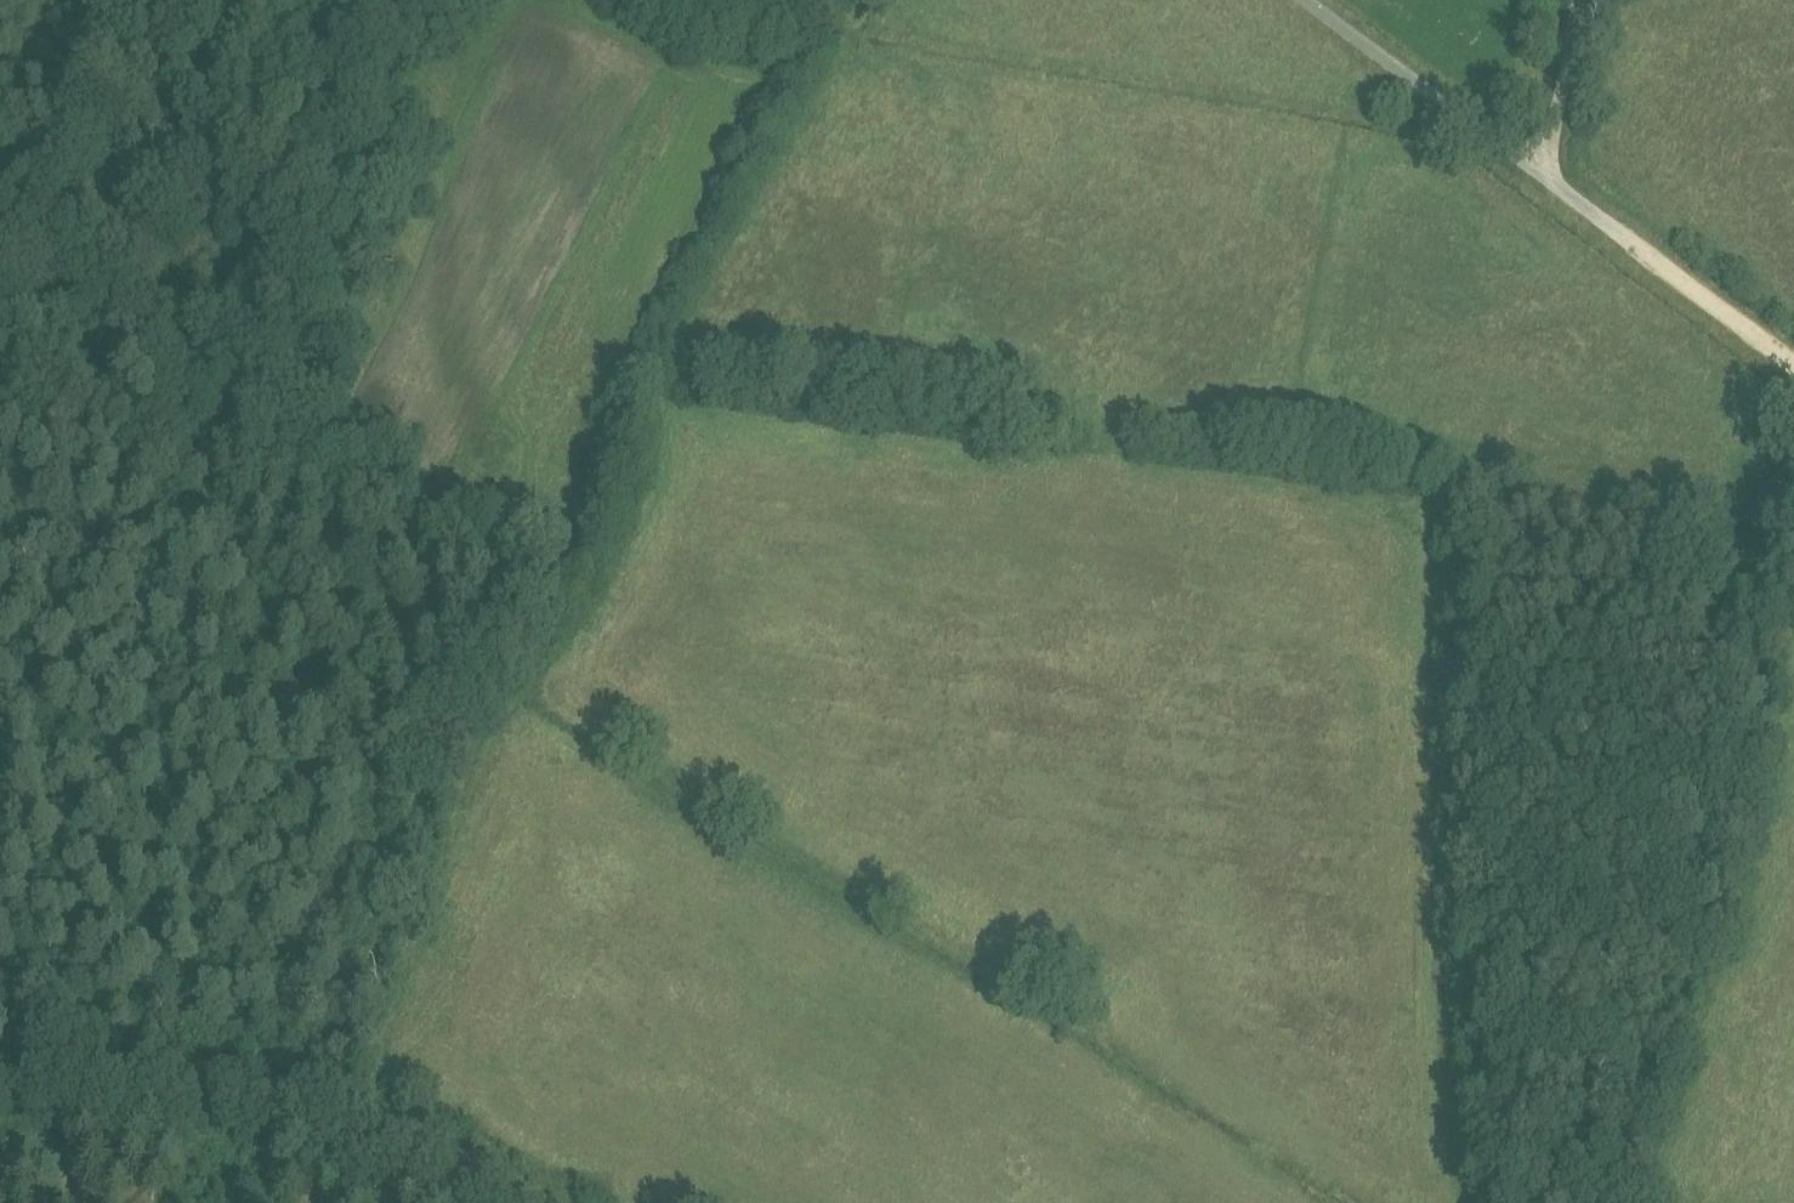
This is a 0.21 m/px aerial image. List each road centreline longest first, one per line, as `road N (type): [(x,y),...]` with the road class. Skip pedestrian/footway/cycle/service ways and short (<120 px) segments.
road 1 (unclassified): [(0,1069),(235,1082),(360,1105),(536,1202)]
road 2 (unclassified): [(1793,356),(1547,174)]
road 3 (track): [(1547,174),(1312,0)]
road 4 (unclassified): [(1576,0),(1547,174)]

